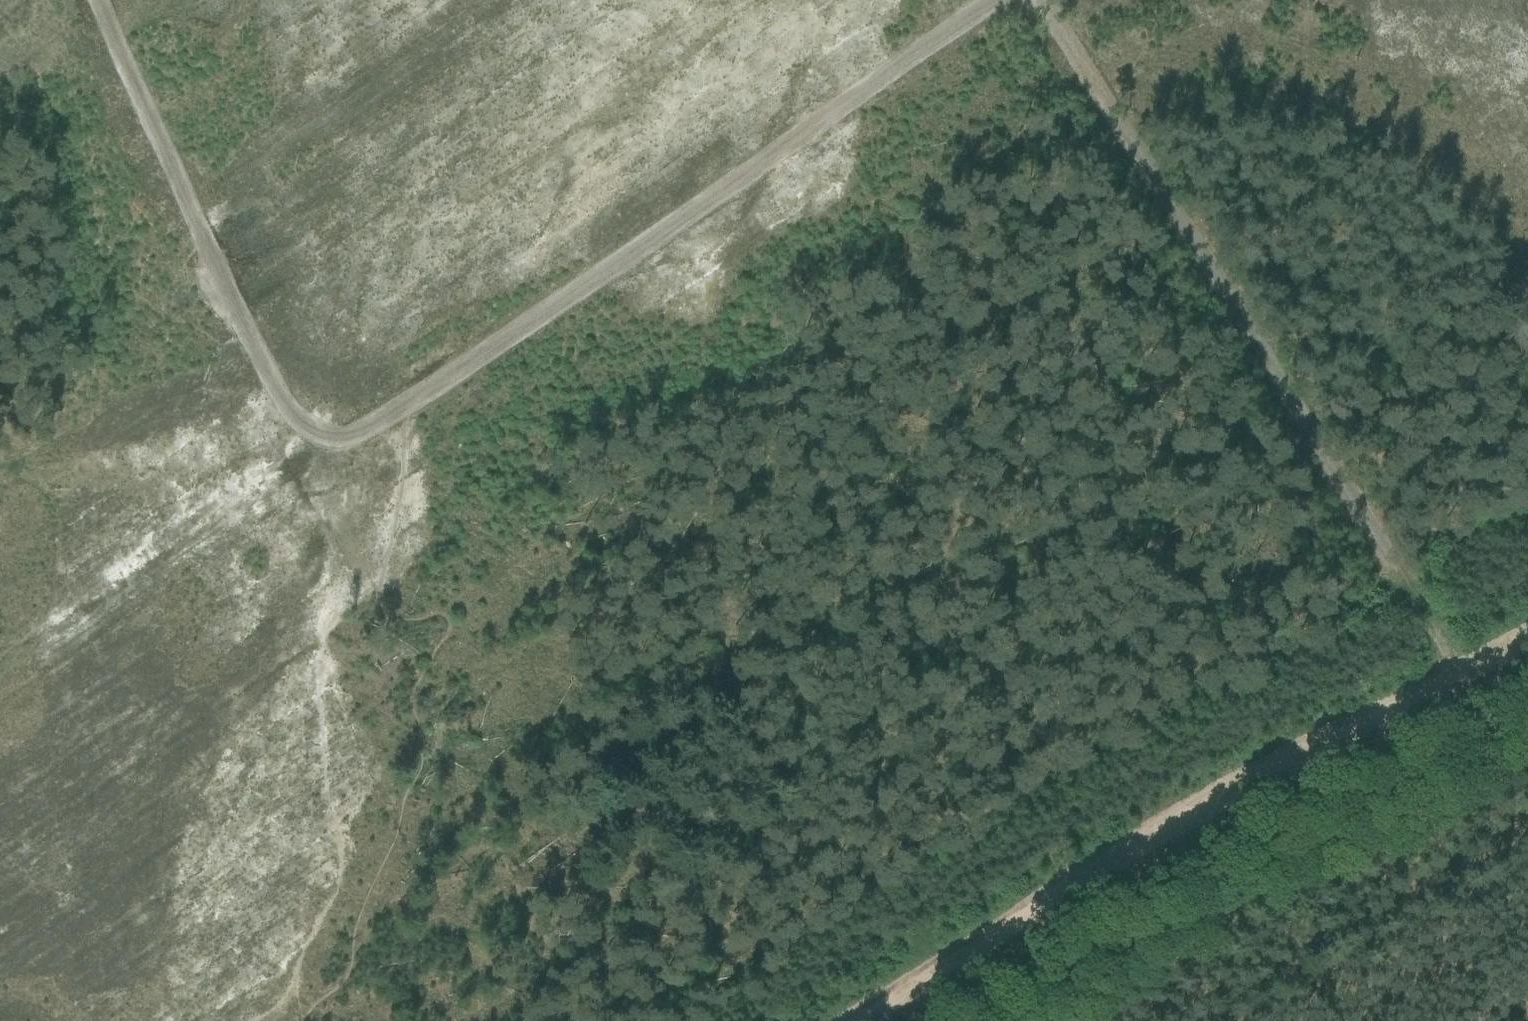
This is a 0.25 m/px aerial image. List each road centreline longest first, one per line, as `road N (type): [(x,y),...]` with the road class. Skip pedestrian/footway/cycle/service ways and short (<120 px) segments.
road 1 (track): [(84,0),(319,452),(1001,0)]
road 2 (track): [(846,1020),(1136,838),(1527,620)]
road 3 (track): [(1453,661),(1037,0)]
road 4 (track): [(987,1020),(1172,909),(1527,715)]

